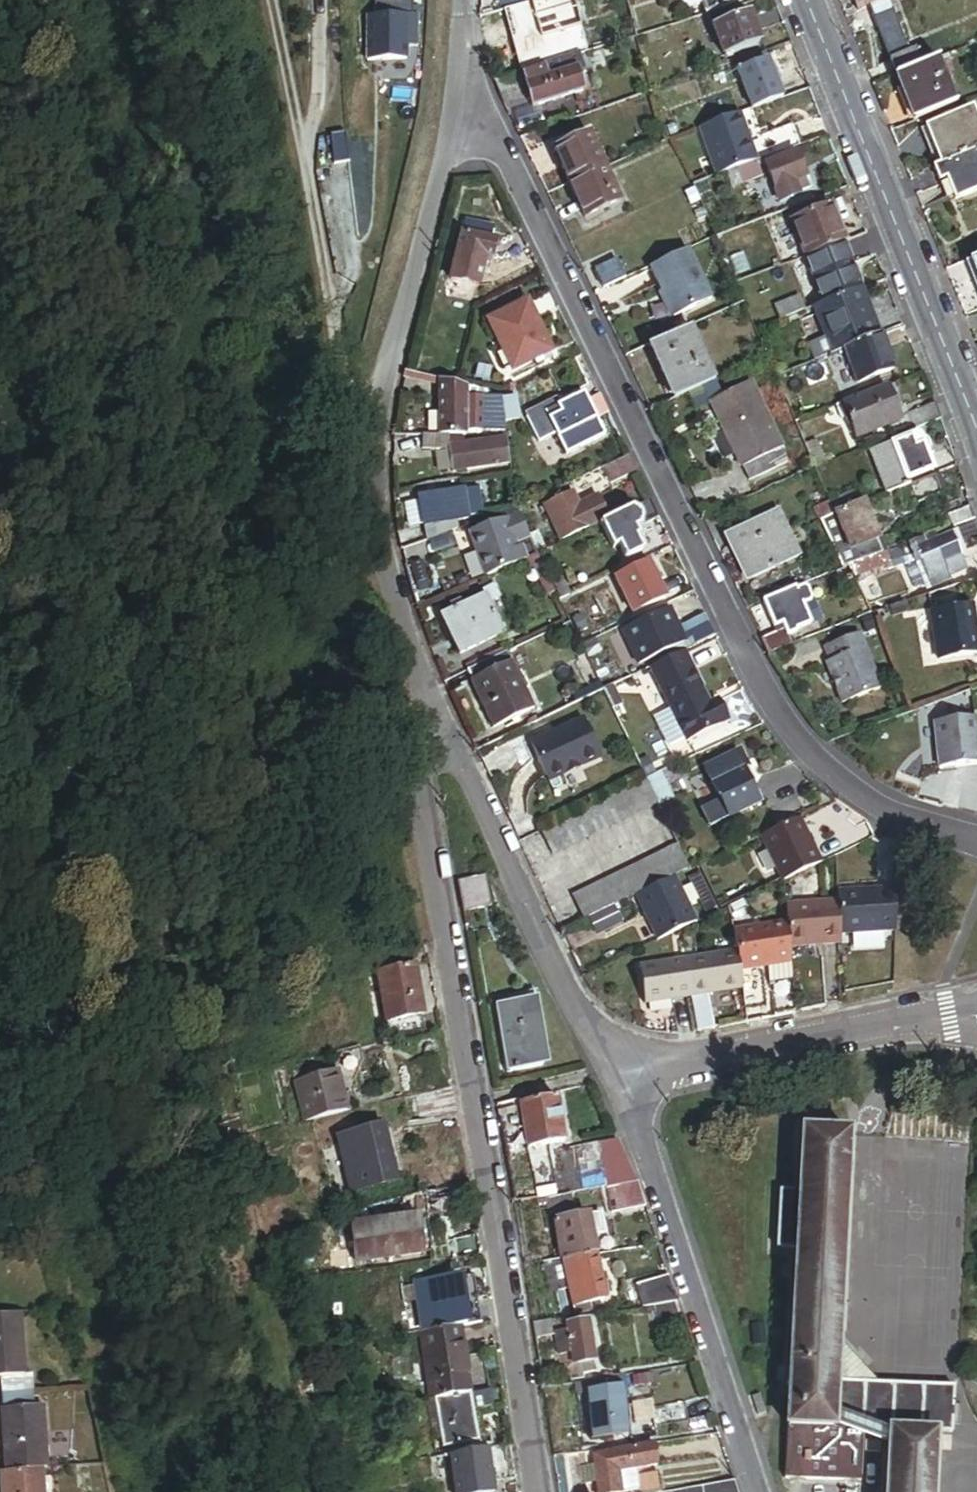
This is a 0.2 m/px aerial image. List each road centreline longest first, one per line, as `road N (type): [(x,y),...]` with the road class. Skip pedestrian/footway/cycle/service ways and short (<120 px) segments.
road 1 (residential): [(465,53),(620,405),(797,742),(891,812),(976,840)]
road 2 (residential): [(532,1491),(403,658)]
road 3 (residential): [(403,658),(371,430),(465,53)]
road 4 (residential): [(403,658),(613,1071)]
road 5 (tertiary): [(809,0),(976,432)]
road 6 (residential): [(613,1071),(699,1299),(759,1491)]
road 7 (residential): [(613,1071),(976,1016)]

